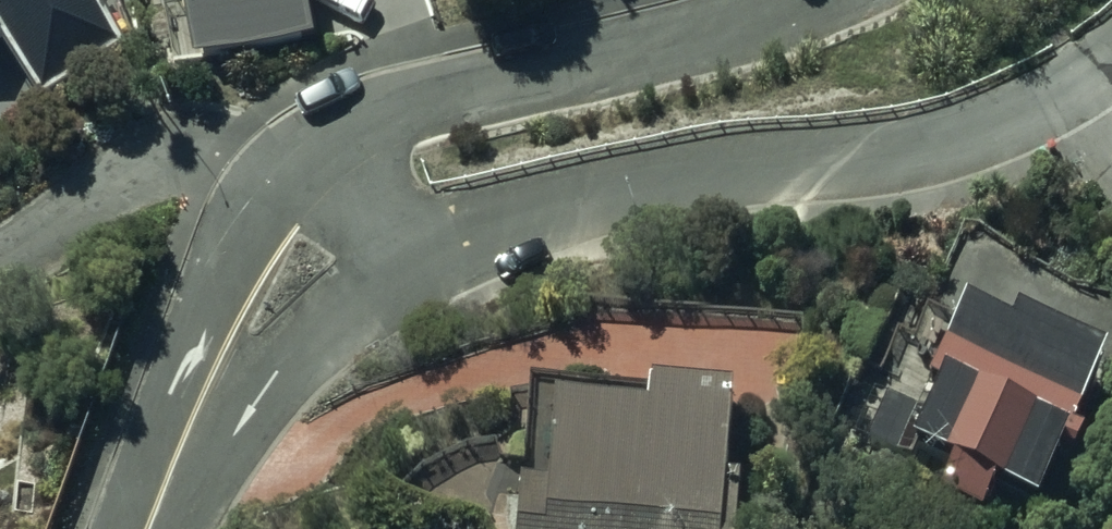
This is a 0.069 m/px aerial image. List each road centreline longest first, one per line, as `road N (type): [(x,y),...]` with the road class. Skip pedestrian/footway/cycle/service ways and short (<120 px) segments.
road 1 (residential): [(1111,62),(1004,125),(897,157),(680,179),(454,246),(298,353),(167,484)]
road 2 (residential): [(167,484),(212,309),(251,238),(305,172),(353,140),(439,104),(819,0)]

